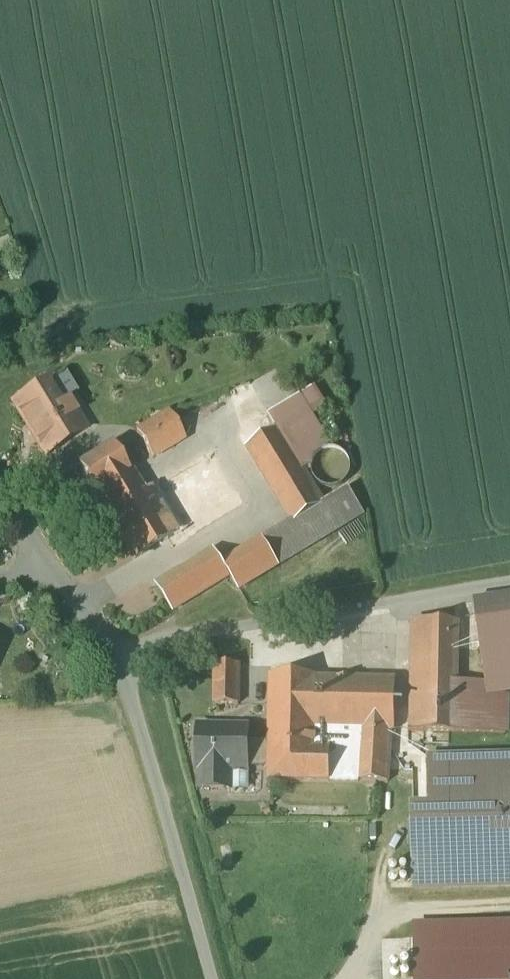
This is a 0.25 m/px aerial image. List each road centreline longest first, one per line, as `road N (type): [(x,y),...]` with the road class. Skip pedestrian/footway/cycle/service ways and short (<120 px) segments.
road 1 (unclassified): [(0,525),(67,626),(122,757),(183,978)]

